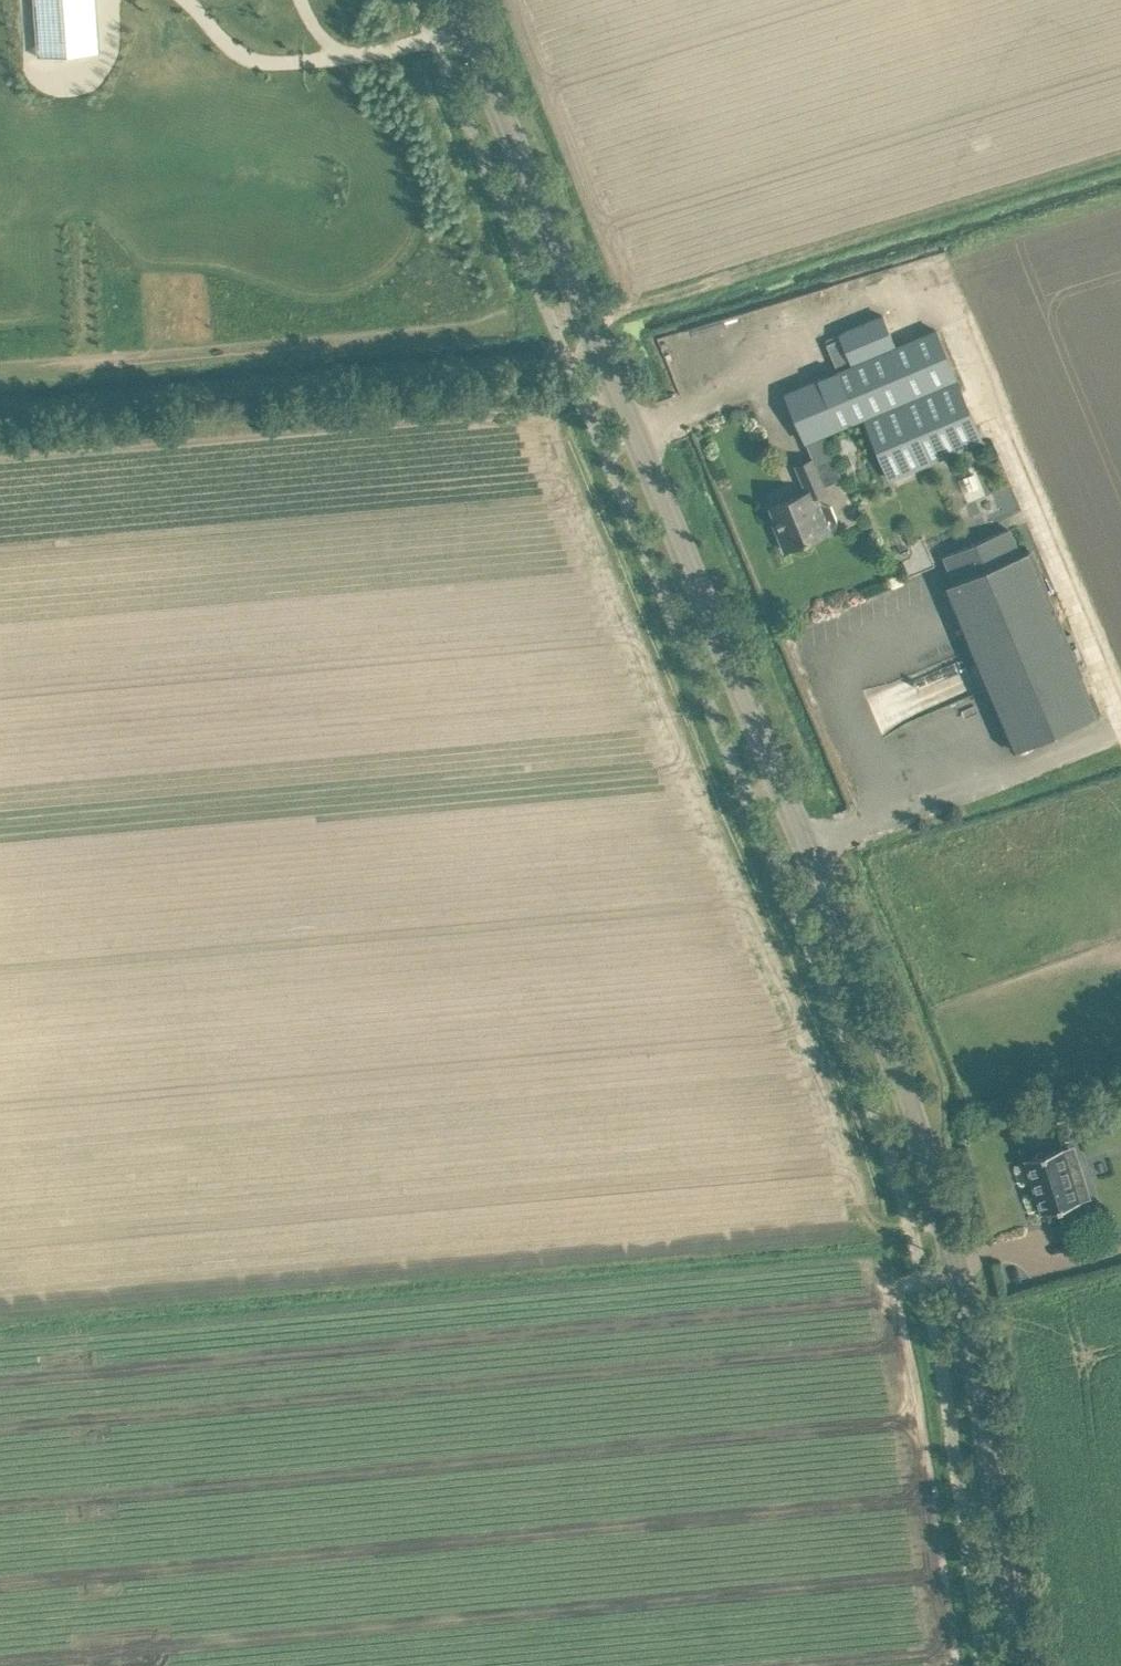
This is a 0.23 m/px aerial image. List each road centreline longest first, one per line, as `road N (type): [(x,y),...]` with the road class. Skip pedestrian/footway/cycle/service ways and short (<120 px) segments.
road 1 (tertiary): [(1016,1665),(963,1317),(924,1131),(828,869),(454,0)]
road 2 (track): [(0,410),(601,348),(620,317),(1120,164)]

